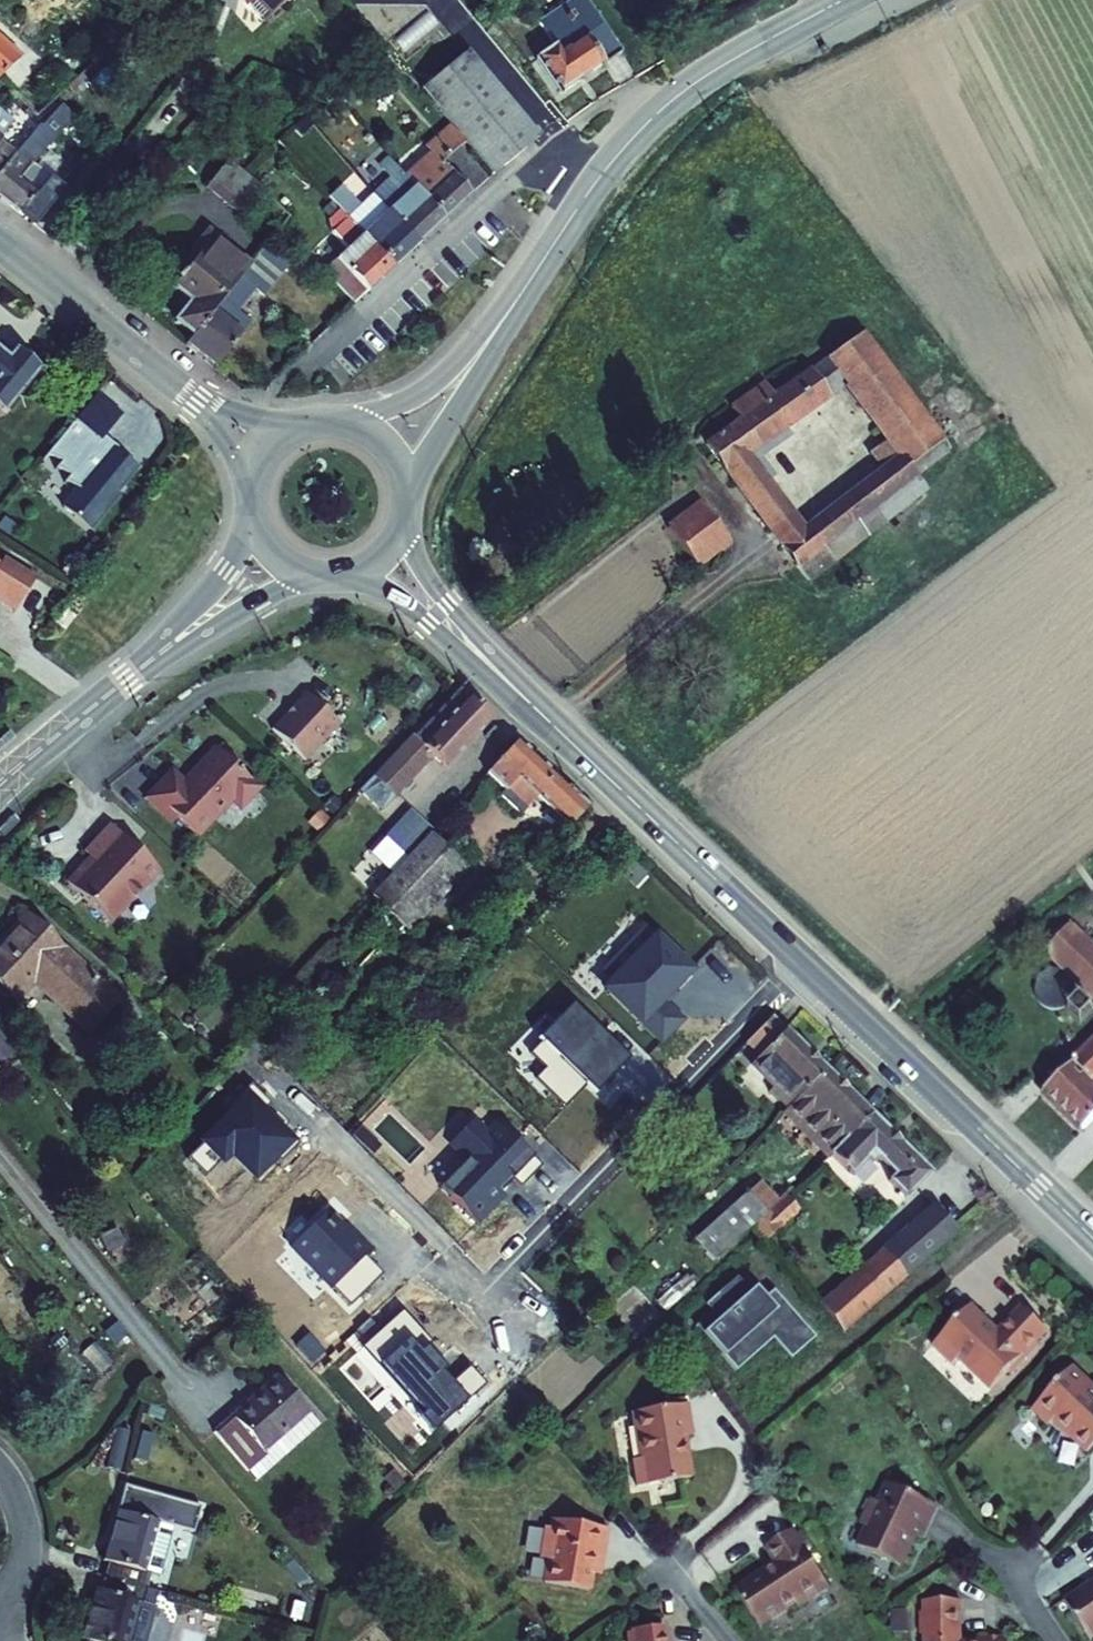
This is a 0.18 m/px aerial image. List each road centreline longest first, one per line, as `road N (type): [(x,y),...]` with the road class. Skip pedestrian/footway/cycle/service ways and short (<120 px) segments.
road 1 (secondary): [(1092,1238),(547,720)]
road 2 (secondary): [(519,296),(608,167),(659,109),(702,77),(843,0)]
road 3 (secondary): [(344,571),(411,605),(547,720)]
road 4 (secondary): [(547,720),(447,604),(400,516)]
road 5 (secondary): [(0,244),(192,397)]
road 6 (secondary): [(402,504),(519,296)]
road 7 (secondary): [(519,296),(435,384),(337,423)]
road 8 (secondary): [(129,679),(263,599),(323,573)]
road 9 (secondary): [(252,511),(223,570),(129,679)]
road 10 (secondary): [(129,679),(0,783)]
road 11 (residential): [(0,1469),(26,1531),(16,1580),(0,1608)]

